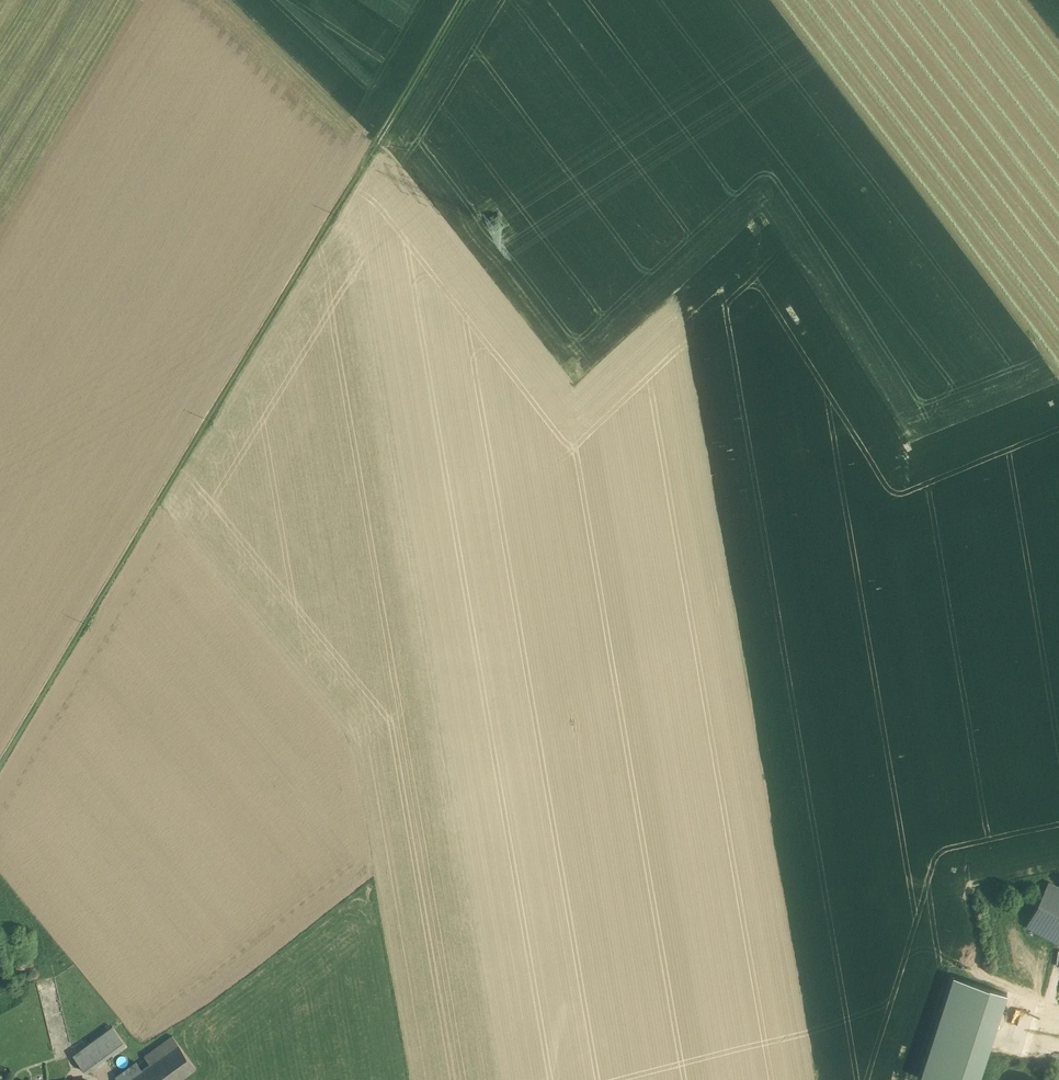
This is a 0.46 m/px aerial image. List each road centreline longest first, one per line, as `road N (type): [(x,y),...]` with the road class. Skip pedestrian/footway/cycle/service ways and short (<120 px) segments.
road 1 (track): [(0,765),(461,0)]

